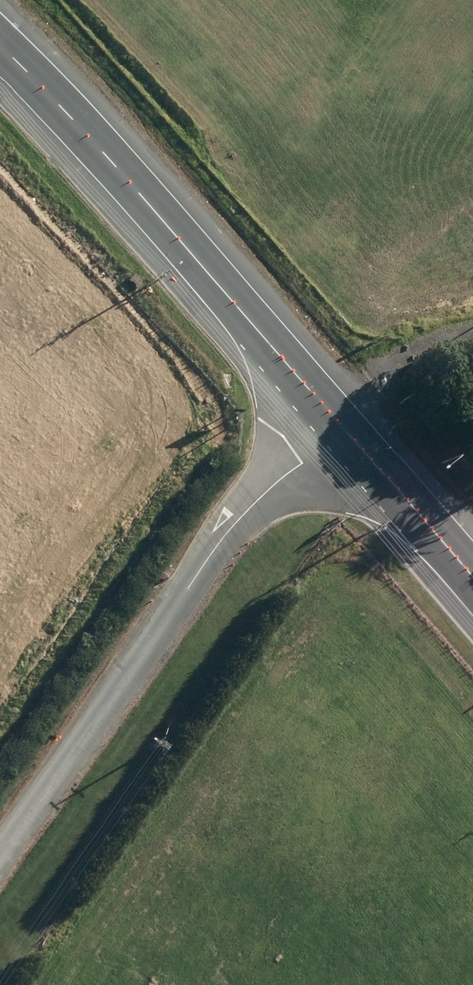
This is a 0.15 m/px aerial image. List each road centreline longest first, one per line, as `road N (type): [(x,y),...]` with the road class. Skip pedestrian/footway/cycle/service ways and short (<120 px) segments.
road 1 (residential): [(0,854),(231,527),(344,426)]
road 2 (secondary): [(344,426),(0,45)]
road 3 (unknown): [(0,762),(101,623),(204,502),(244,463),(344,426)]
road 4 (secondary): [(472,576),(344,426)]
road 5 (unknown): [(472,279),(344,426)]

